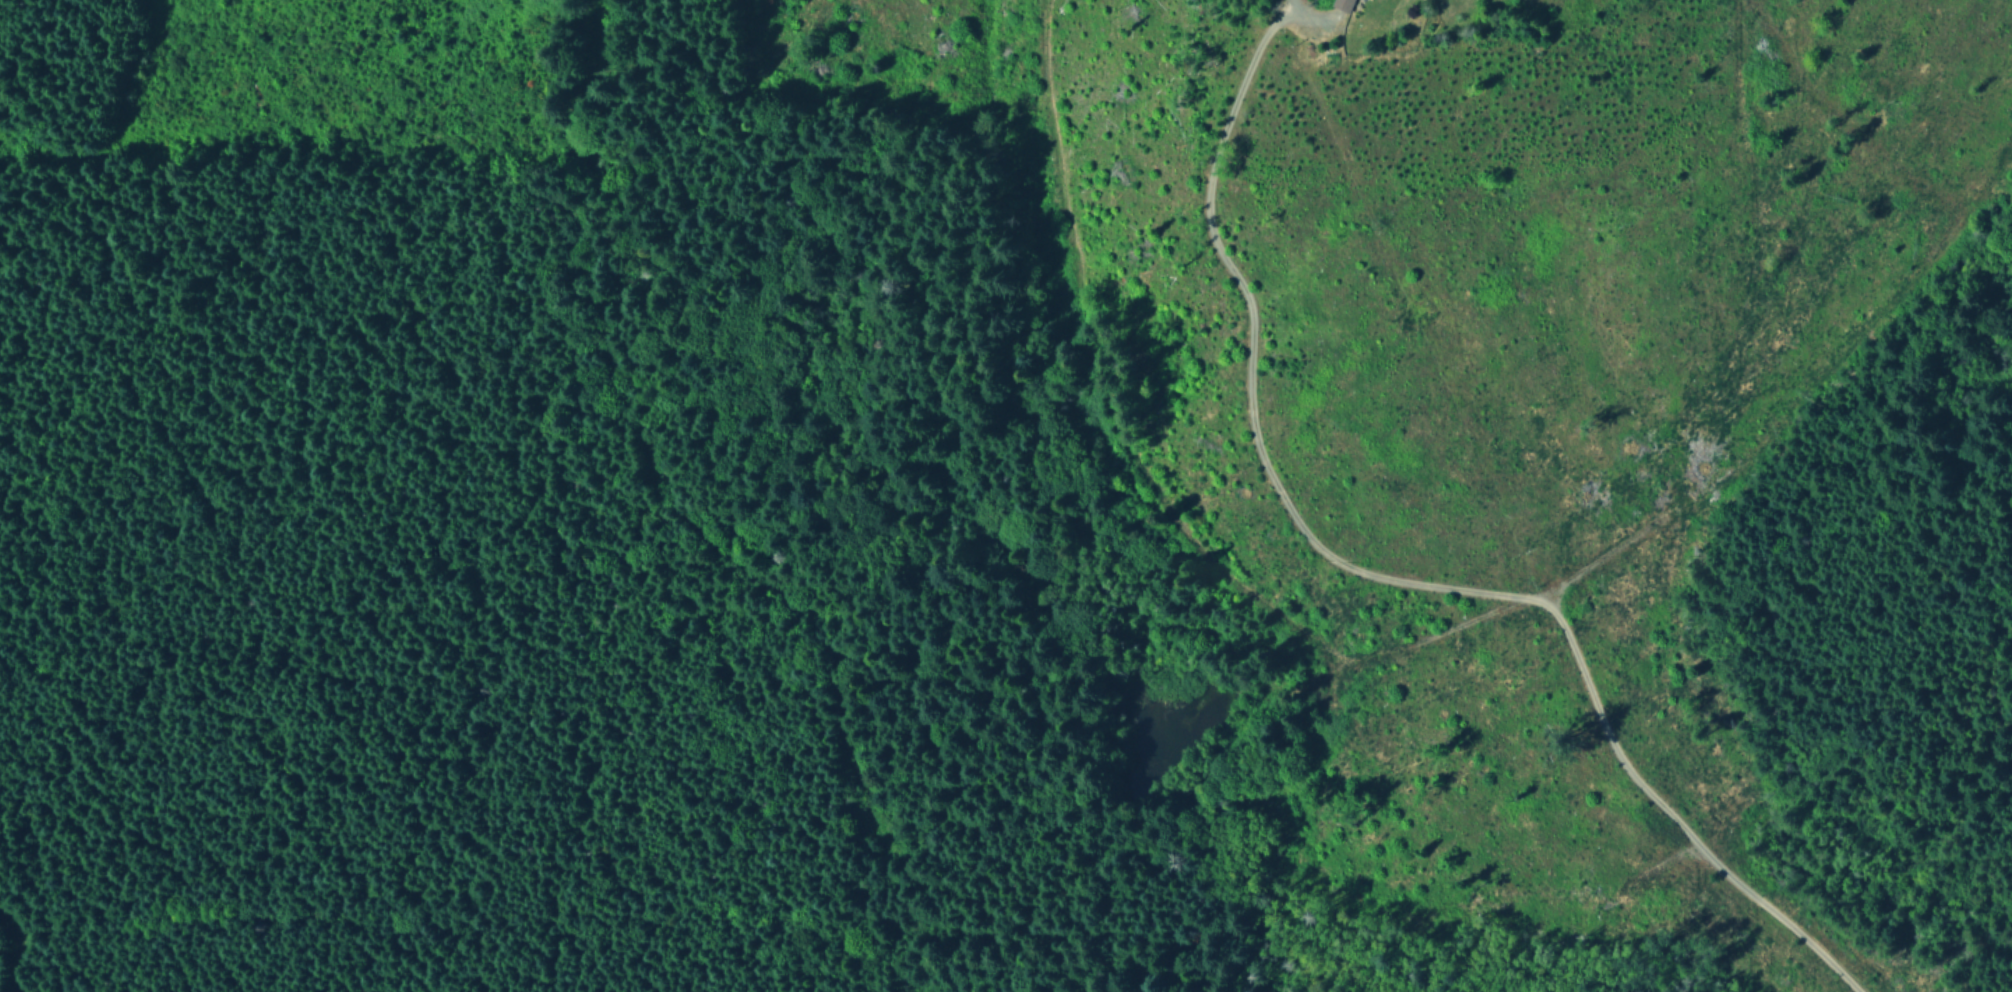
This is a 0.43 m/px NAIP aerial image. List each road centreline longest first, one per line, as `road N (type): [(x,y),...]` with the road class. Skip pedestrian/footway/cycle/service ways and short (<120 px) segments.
road 1 (residential): [(1852,991),(1630,785),(1585,585),(1495,547),(1346,514),(1269,431),(1261,337),(1209,163),(1267,0)]

